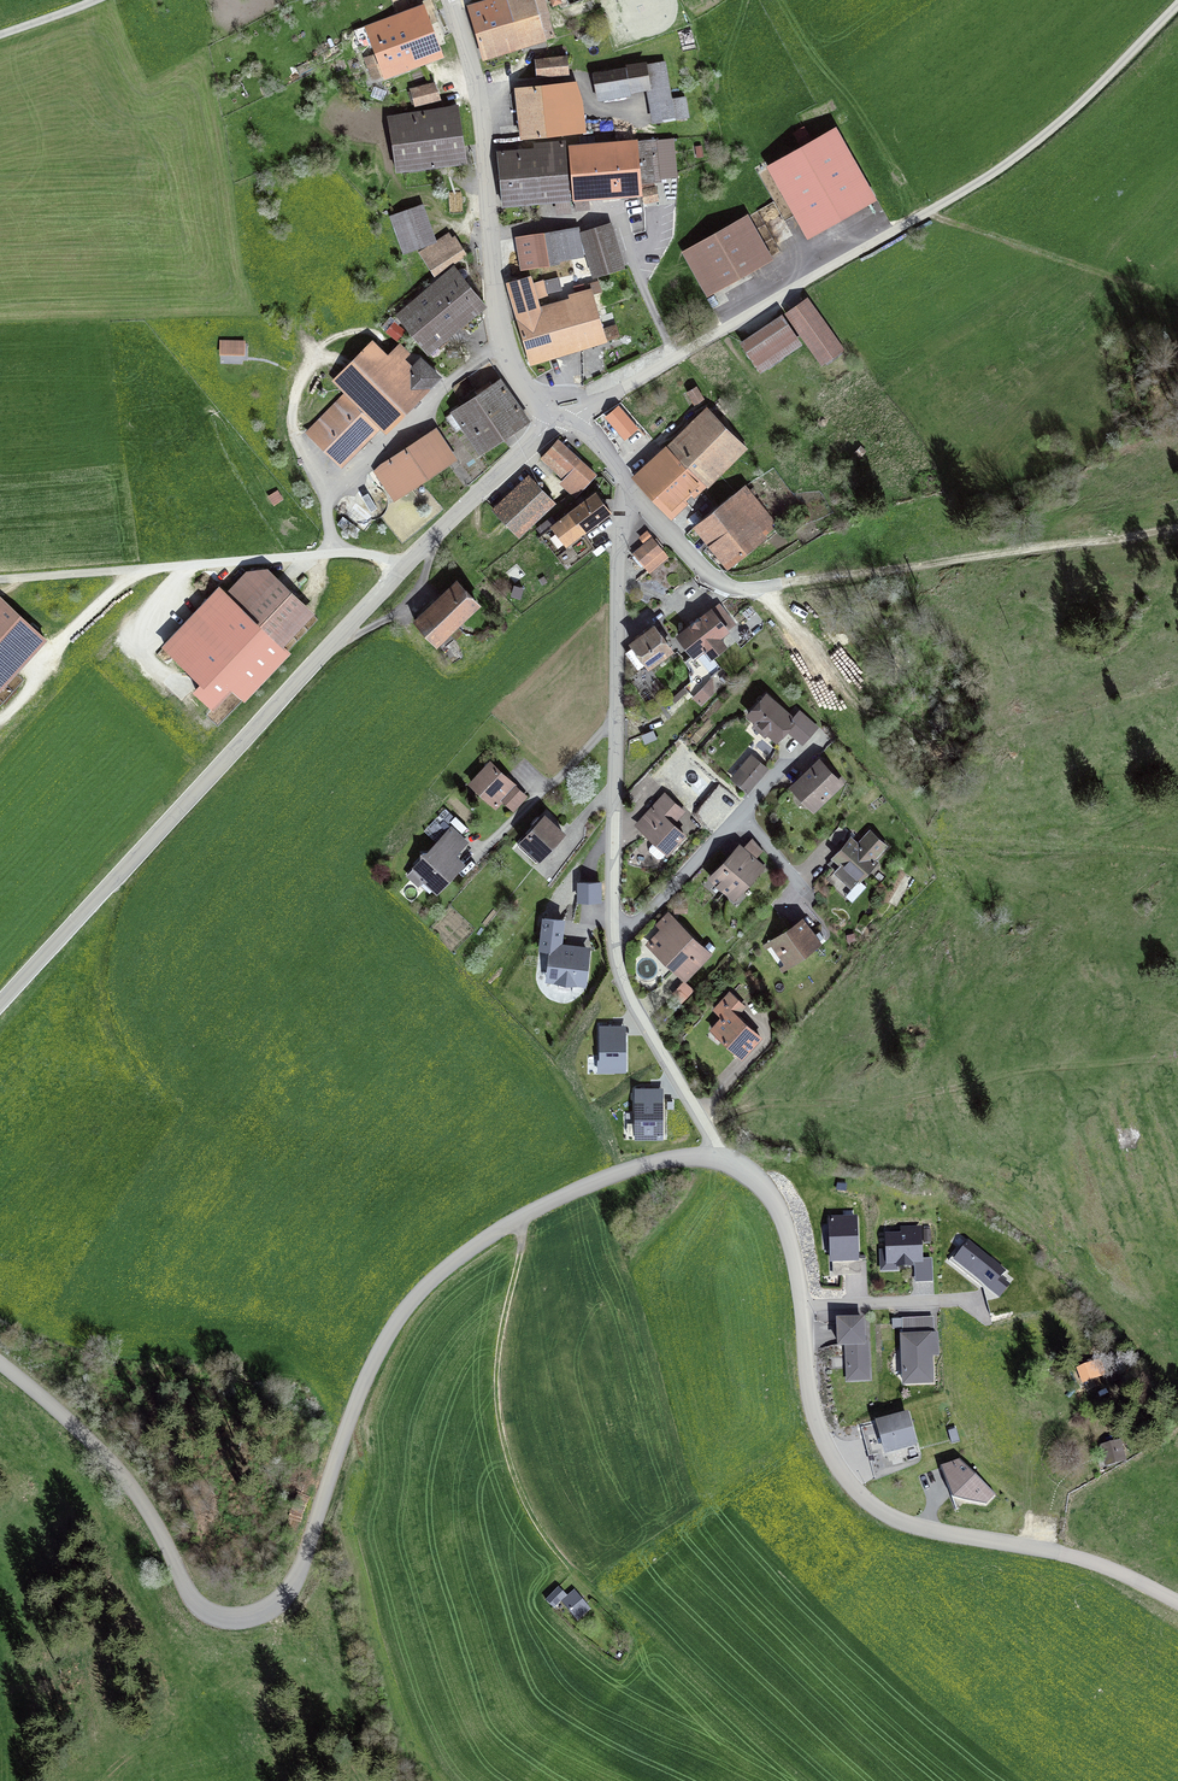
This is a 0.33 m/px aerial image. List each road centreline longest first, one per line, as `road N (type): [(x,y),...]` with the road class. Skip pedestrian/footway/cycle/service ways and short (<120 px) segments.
road 1 (unclassified): [(0,1365),(113,1467),(197,1610),(241,1619),(279,1605),(302,1567),(365,1379),(425,1286),(523,1215),(577,1190),(667,1159),(718,1159)]
road 2 (tertiary): [(565,418),(403,566),(0,1004)]
road 3 (unclassified): [(565,418),(989,176),(1070,113),(1177,5)]
road 4 (track): [(935,837),(906,807),(823,665),(760,588),(1177,530)]
road 5 (unclassified): [(718,1159),(749,1173),(781,1216),(798,1281),(813,1411),(832,1459),(862,1499),(931,1532),(1091,1562),(1177,1602)]
road 6 (residential): [(613,950),(625,477)]
road 7 (residential): [(565,418),(527,391),(504,342),(477,90),(450,0)]
road 8 (track): [(583,1590),(524,1510),(499,1439),(495,1375),(523,1215)]
road 9 (track): [(0,1319),(243,1356),(351,1414)]
road 10 (residential): [(789,765),(613,950)]
road 11 (residential): [(718,1159),(628,998),(613,950)]
road 12 (residential): [(760,588),(725,585),(704,571),(625,477)]

